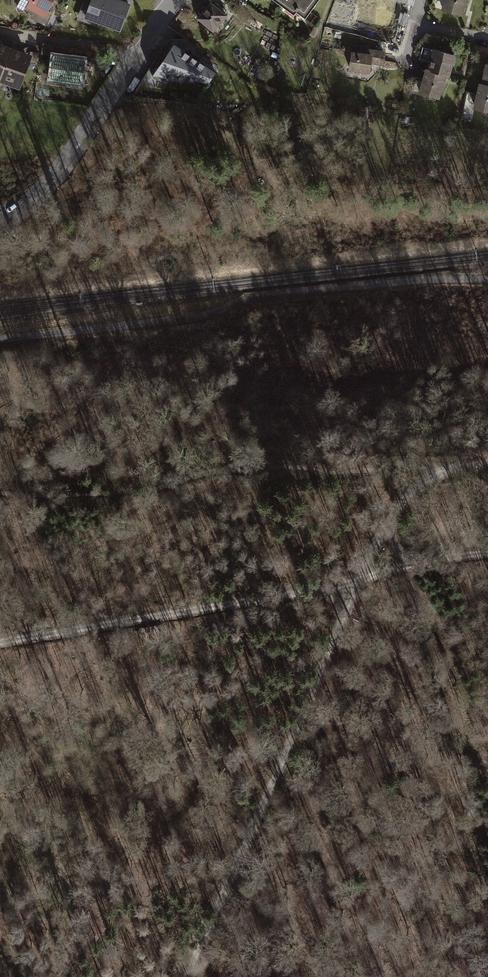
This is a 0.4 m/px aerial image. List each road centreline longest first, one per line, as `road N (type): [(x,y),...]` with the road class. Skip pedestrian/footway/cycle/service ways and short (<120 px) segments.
road 1 (track): [(352,585),(185,976)]
road 2 (track): [(352,585),(0,640)]
road 3 (residential): [(173,0),(47,181),(0,221)]
road 4 (track): [(352,585),(393,509),(438,470)]
road 5 (track): [(487,553),(406,565),(352,585)]

